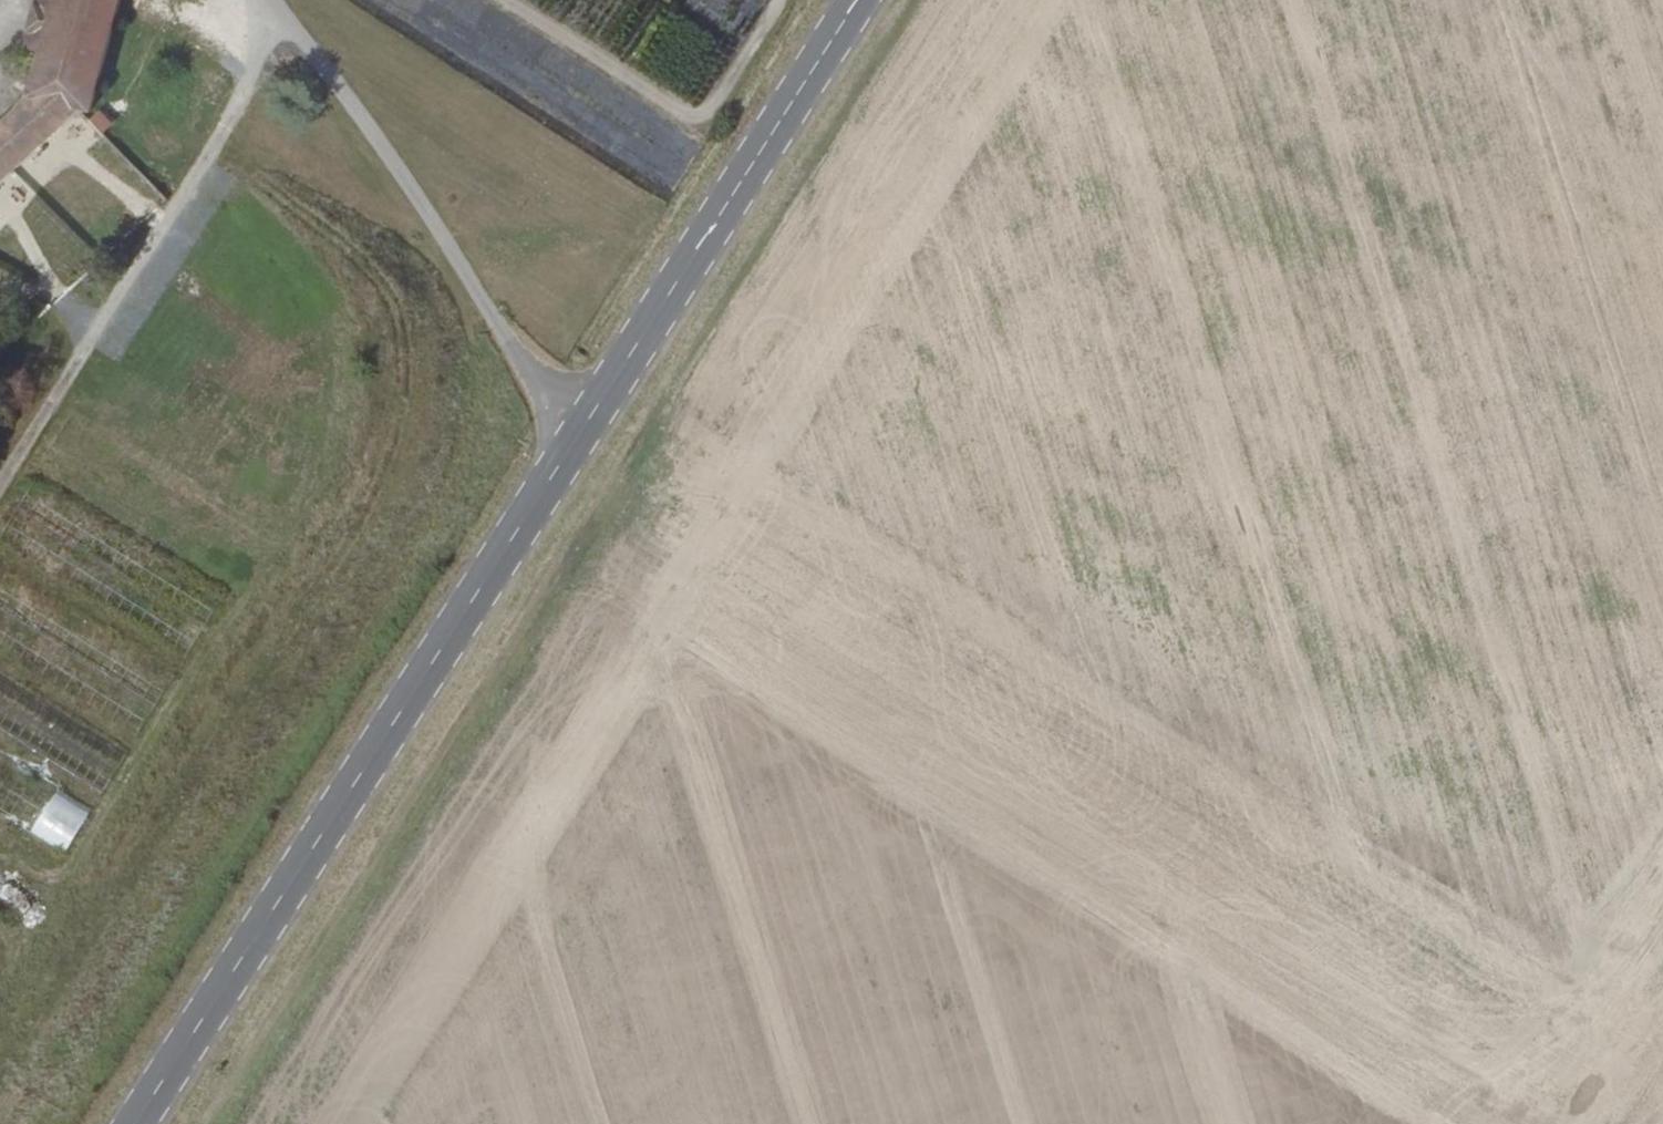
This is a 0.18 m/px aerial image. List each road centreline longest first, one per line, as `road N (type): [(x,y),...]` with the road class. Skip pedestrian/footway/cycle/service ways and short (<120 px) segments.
road 1 (primary): [(861,0),(143,1123)]

